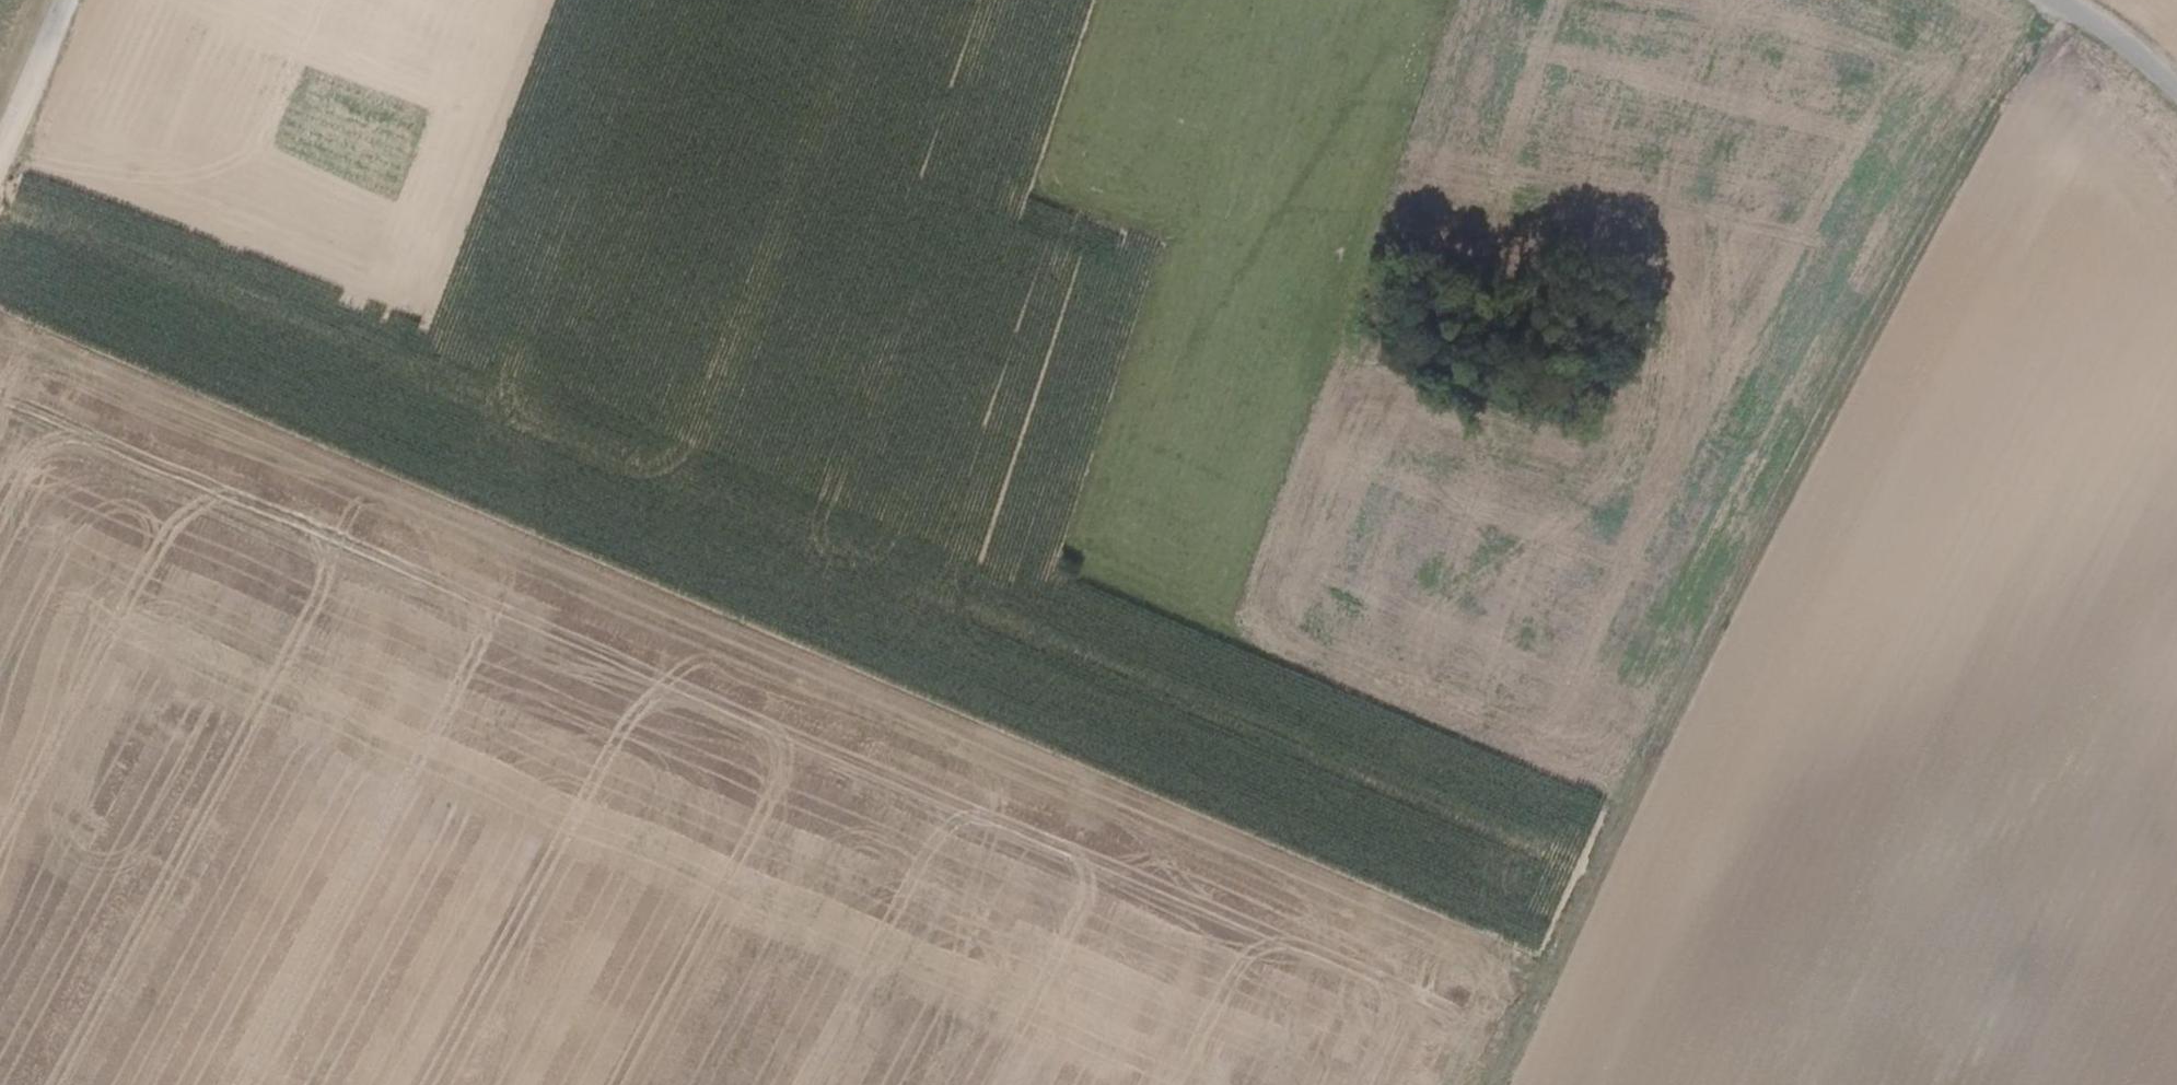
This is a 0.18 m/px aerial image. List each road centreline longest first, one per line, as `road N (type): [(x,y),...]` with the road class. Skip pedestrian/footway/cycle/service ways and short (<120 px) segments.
road 1 (track): [(81,0),(0,185)]
road 2 (unclassified): [(2176,90),(2085,8),(2063,0)]

